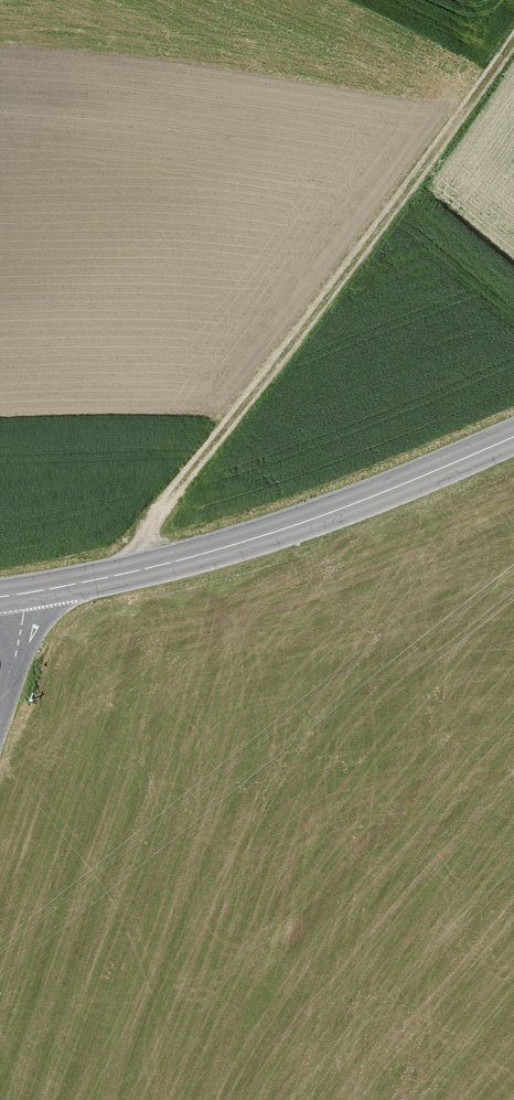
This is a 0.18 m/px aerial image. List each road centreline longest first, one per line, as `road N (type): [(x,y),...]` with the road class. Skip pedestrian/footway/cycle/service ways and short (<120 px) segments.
road 1 (track): [(140,570),(148,526),(423,179),(513,38)]
road 2 (secondary): [(513,437),(252,540),(26,593)]
road 3 (unclassified): [(26,593),(29,622),(0,709)]

